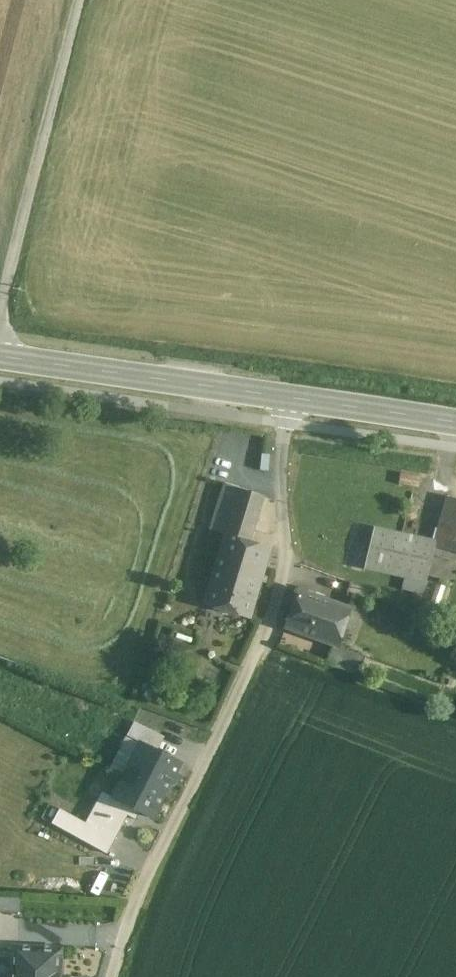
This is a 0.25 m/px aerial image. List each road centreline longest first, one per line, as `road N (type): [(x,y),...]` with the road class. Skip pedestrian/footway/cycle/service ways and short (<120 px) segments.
road 1 (residential): [(127,939),(269,621),(287,547),(280,395)]
road 2 (unclassified): [(79,0),(0,309)]
road 3 (tertiary): [(280,395),(0,354)]
road 4 (tertiary): [(455,421),(280,395)]

